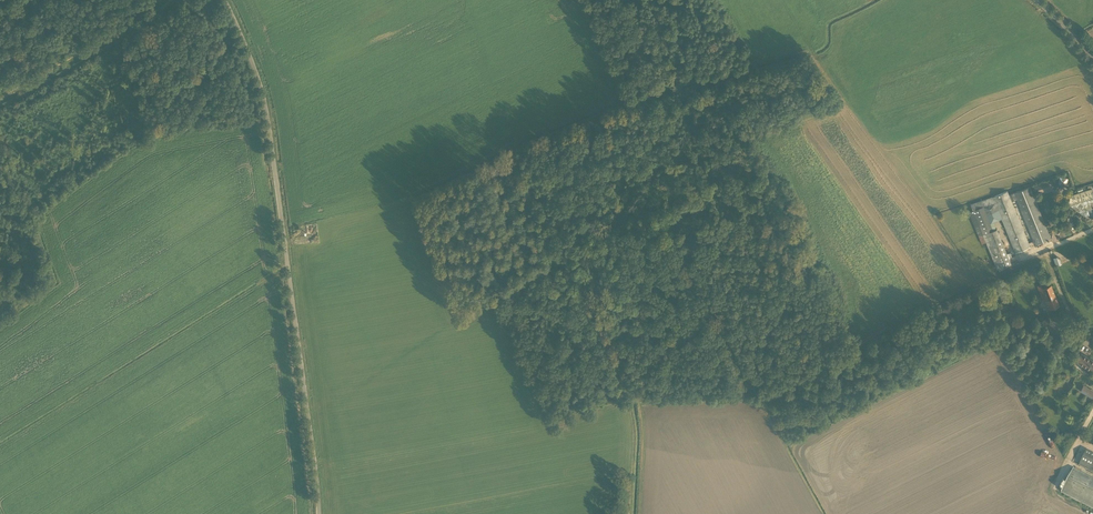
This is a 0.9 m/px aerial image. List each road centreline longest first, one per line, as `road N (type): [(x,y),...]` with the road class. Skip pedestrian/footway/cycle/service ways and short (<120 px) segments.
road 1 (unclassified): [(319,513),(268,122),(225,0)]

